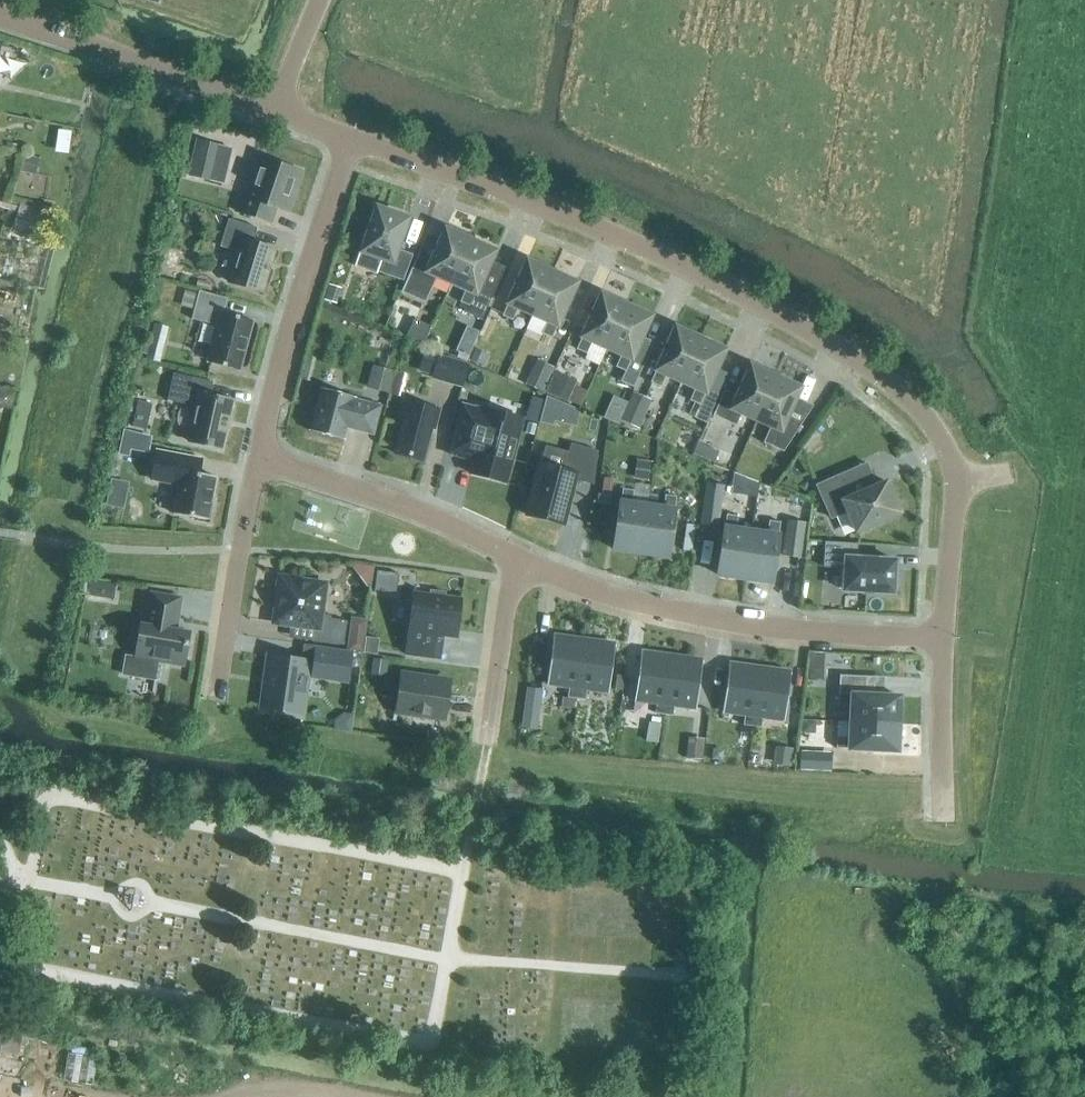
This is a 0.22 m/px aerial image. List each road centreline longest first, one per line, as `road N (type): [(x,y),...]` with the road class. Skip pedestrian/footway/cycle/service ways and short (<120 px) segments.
road 1 (residential): [(352,138),(660,255),(831,344),(928,418),(963,483),(947,639)]
road 2 (residential): [(259,462),(414,510),(602,592),(722,620),(947,639)]
road 3 (residential): [(259,462),(352,138)]
road 4 (residential): [(0,27),(274,110)]
road 5 (residential): [(216,708),(259,462)]
road 6 (residential): [(947,639),(948,824)]

